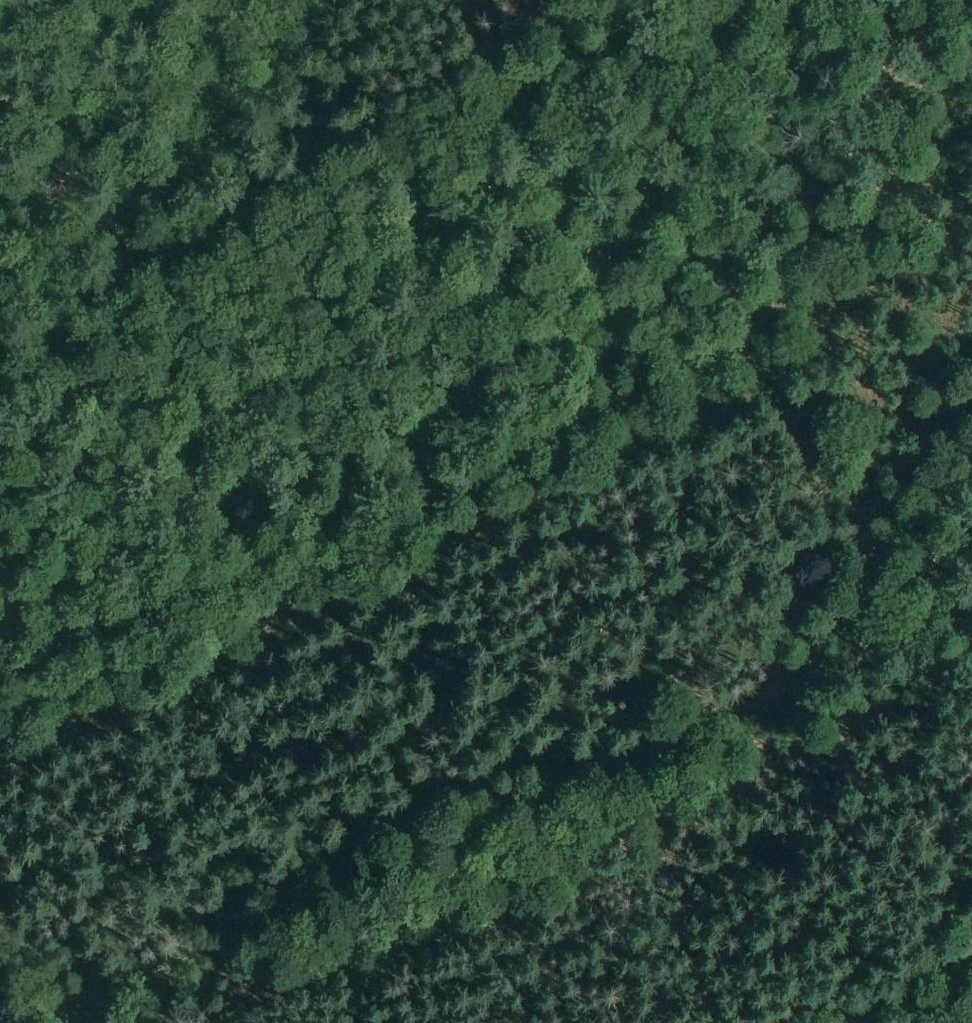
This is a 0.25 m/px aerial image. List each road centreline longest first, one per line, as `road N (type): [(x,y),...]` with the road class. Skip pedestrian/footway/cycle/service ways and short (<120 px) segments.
road 1 (track): [(90,1022),(0,939)]

